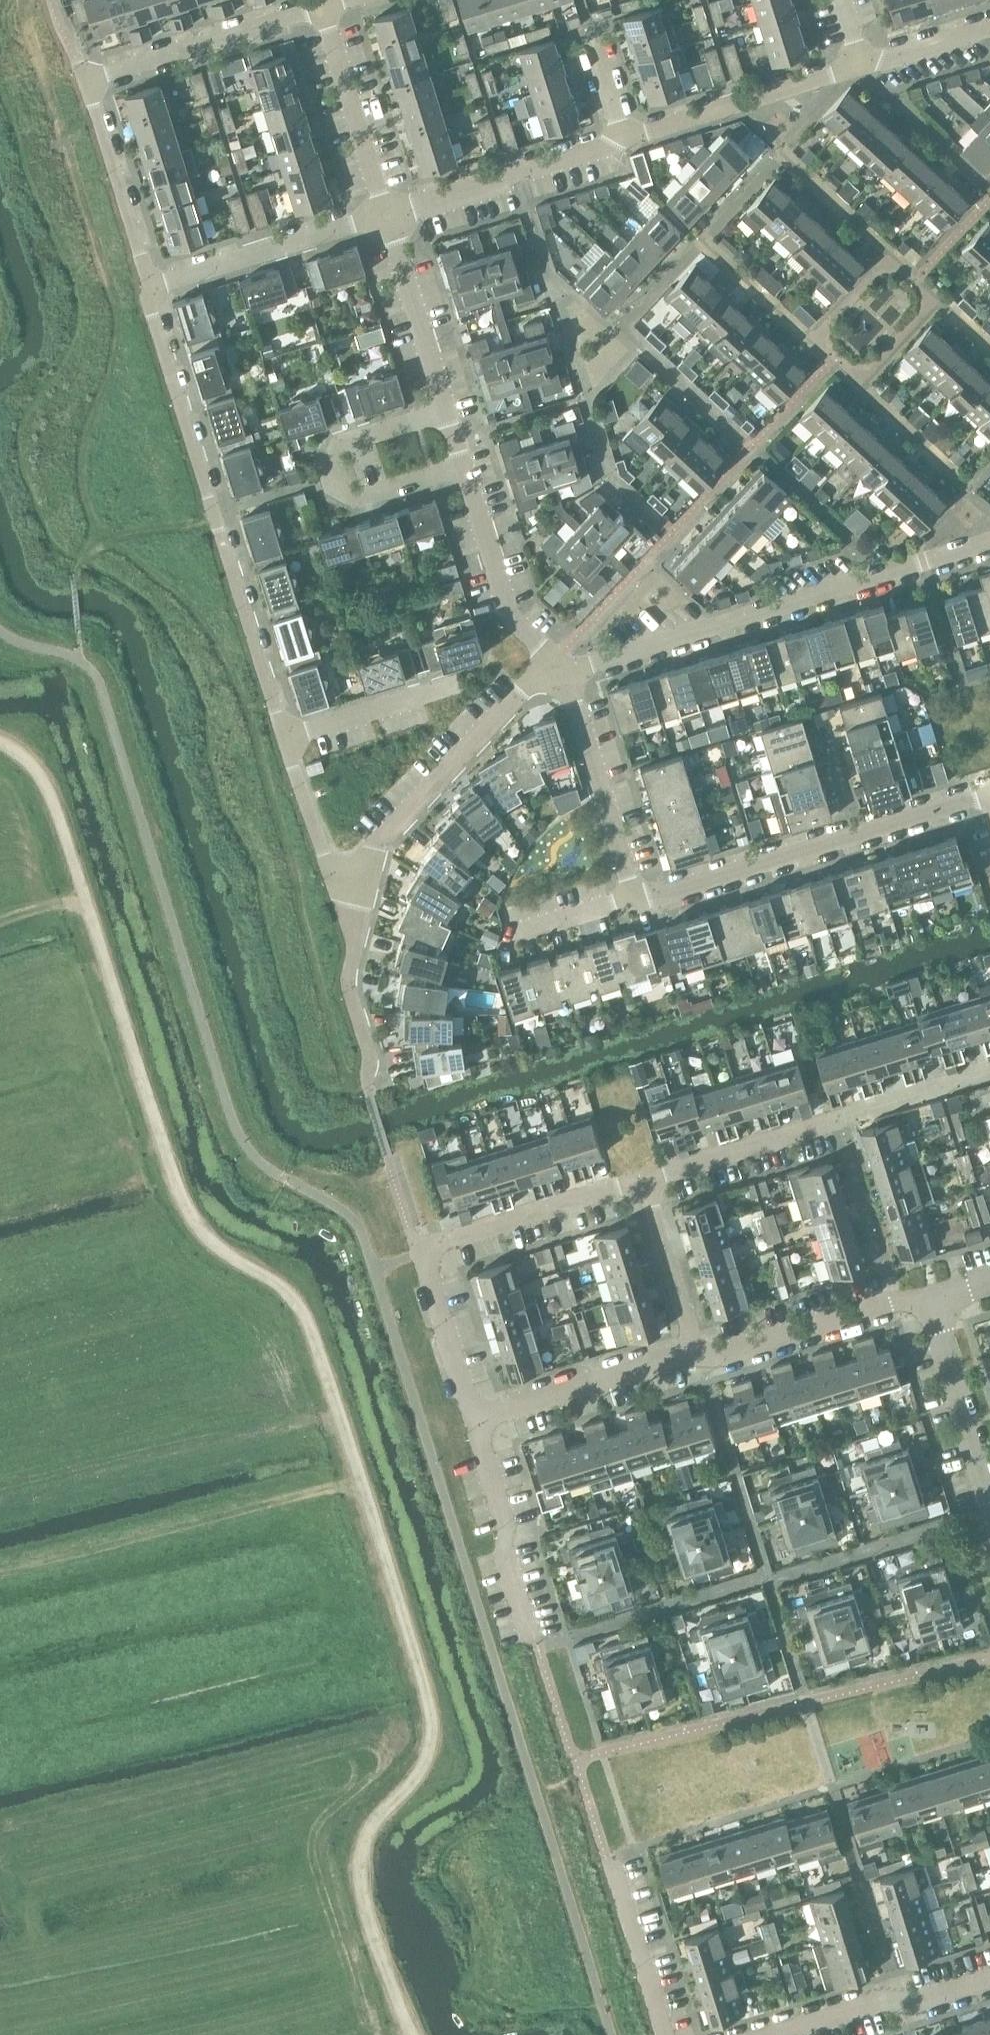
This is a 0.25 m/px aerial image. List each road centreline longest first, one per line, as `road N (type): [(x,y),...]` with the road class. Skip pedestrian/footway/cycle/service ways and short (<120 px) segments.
road 1 (track): [(417,2034),(378,1936),(368,1861),(375,1832),(433,1754),(432,1695),(318,1346),(296,1299),(215,1246),(190,1217),(51,788),(22,753),(0,742)]
road 2 (unclassified): [(292,738),(155,286)]
road 3 (unclassified): [(155,286),(93,82),(327,15)]
road 4 (unclassified): [(558,667),(989,542)]
road 5 (unclassified): [(636,901),(989,794)]
road 6 (residential): [(647,1186),(989,1077)]
road 7 (unclassified): [(355,875),(521,691),(558,667)]
road 8 (unclassified): [(464,465),(353,498),(341,491),(335,448),(449,415)]
road 9 (unclassified): [(623,139),(862,61)]
road 10 (unclassified): [(386,217),(623,139)]
road 11 (unclassified): [(636,901),(580,703),(558,667)]
road 12 (residential): [(500,1415),(483,1439),(539,1645)]
road 13 (unclassified): [(155,286),(386,217)]
road 14 (residential): [(700,1361),(927,1299)]
road 15 (residential): [(423,1255),(647,1186)]
road 16 (unclassified): [(558,667),(522,633),(464,465)]
road 17 (unclassified): [(373,1097),(372,1062),(349,989),(355,875)]
road 18 (residential): [(780,2034),(989,1983)]
road 19 (unclassified): [(386,217),(327,15)]
road 20 (residential): [(500,1415),(671,1362),(700,1361)]
road 21 (unclassified): [(449,415),(386,217)]
road 22 (unclassified): [(989,1497),(927,1299)]
road 23 (residential): [(423,1255),(472,1403),(500,1415)]
road 24 (residential): [(700,1361),(647,1186)]
road 25 (residential): [(666,2034),(616,1874)]
road 26 (unclassified): [(292,738),(331,866),(355,875)]
road 27 (unclassified): [(862,61),(989,24)]

